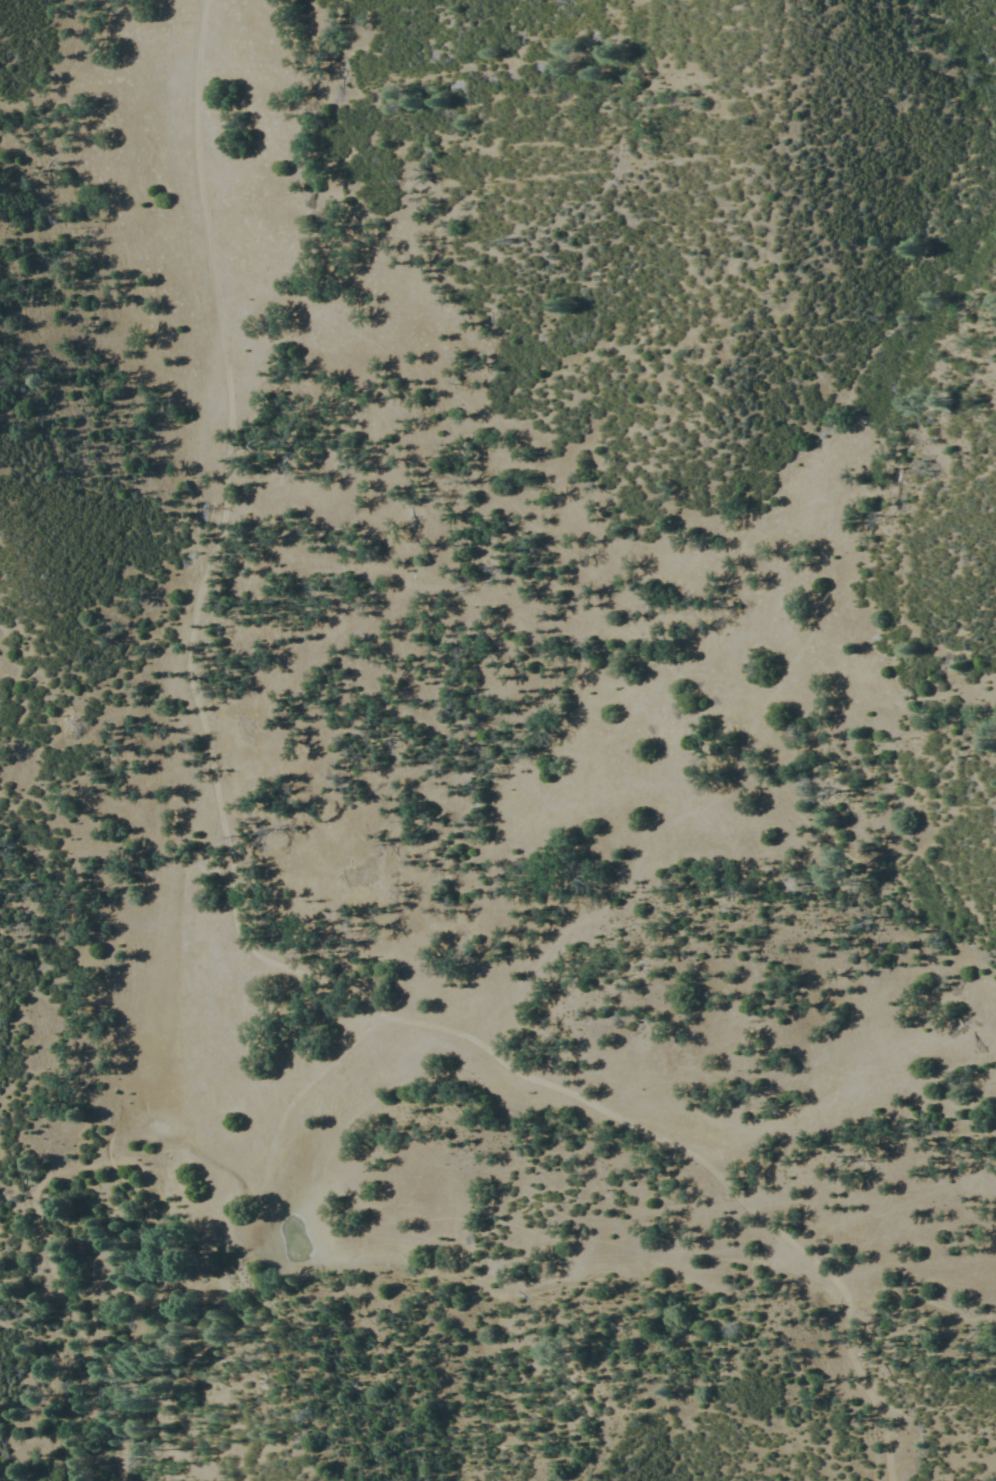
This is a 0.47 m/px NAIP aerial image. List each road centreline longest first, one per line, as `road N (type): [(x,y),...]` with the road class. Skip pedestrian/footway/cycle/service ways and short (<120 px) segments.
road 1 (track): [(878,1480),(880,1453),(860,1387),(833,1346),(829,1297)]

